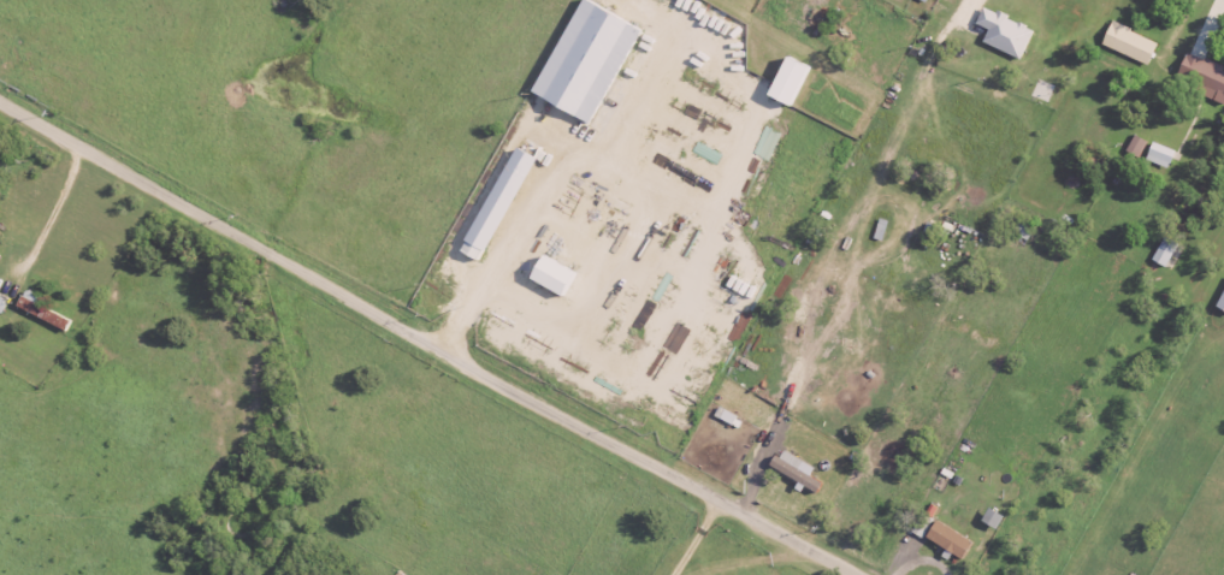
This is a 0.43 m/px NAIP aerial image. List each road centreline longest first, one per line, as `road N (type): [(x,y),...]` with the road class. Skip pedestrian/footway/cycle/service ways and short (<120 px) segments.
road 1 (residential): [(866,574),(0,98)]

